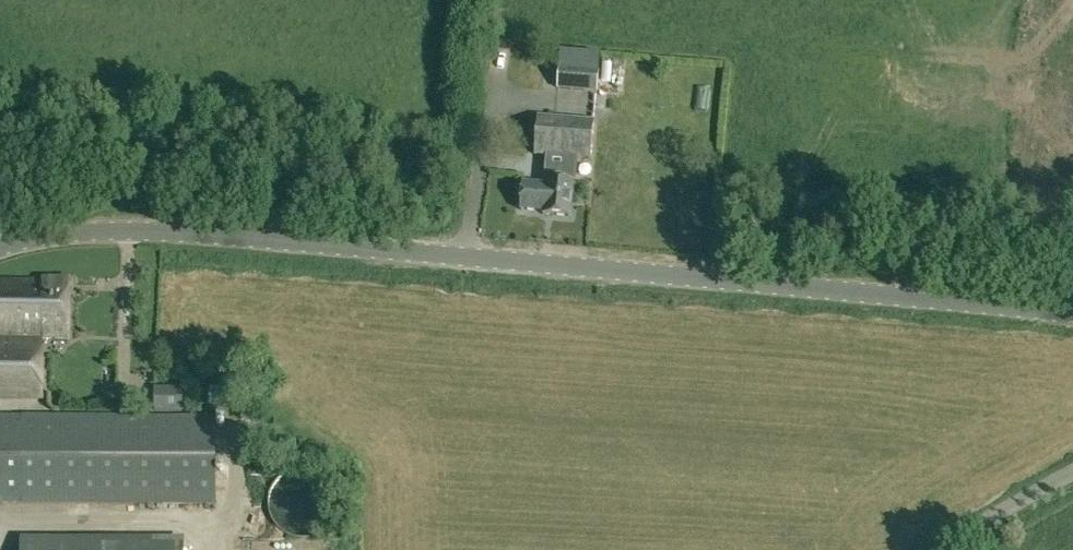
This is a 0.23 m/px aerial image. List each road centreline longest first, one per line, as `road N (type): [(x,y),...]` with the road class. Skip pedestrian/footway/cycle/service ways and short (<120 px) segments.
road 1 (unclassified): [(0,246),(61,232),(157,230),(1072,313)]
road 2 (unclassified): [(946,549),(1072,474)]

